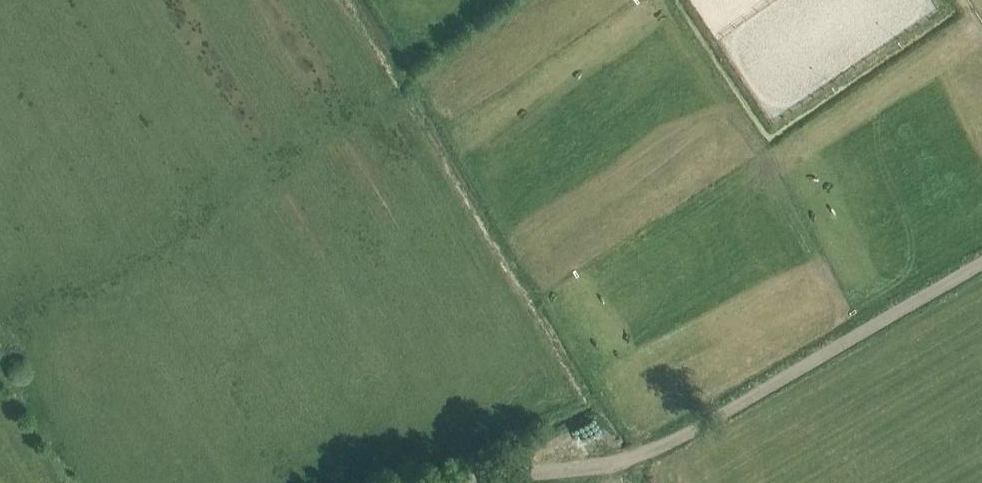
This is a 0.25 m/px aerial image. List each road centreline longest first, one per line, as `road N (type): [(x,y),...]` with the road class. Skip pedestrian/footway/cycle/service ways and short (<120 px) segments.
road 1 (track): [(981,259),(645,452),(615,465),(465,482)]

